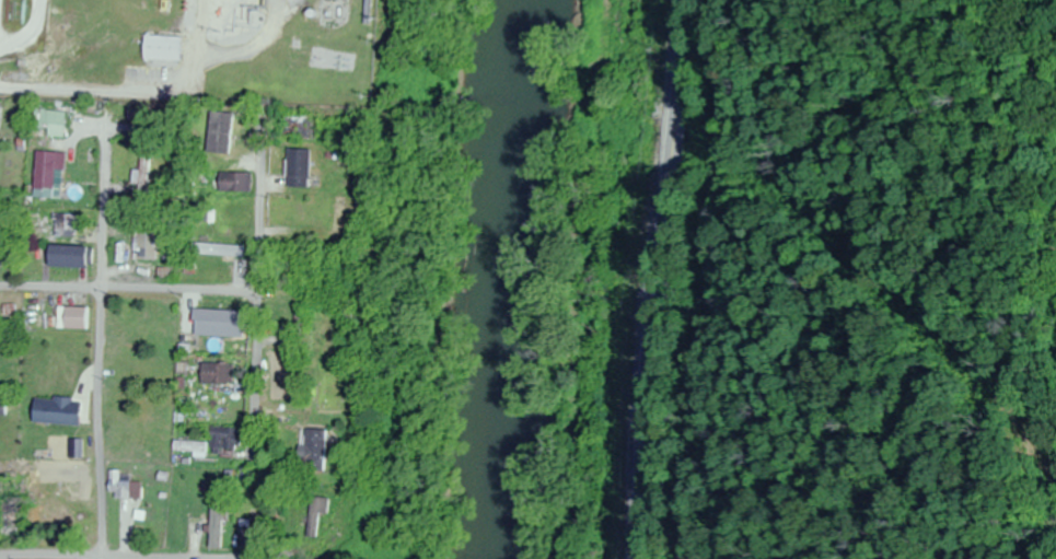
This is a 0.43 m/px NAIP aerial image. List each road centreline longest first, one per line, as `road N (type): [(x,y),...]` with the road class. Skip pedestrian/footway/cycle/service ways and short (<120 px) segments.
road 1 (secondary): [(646,558),(660,288),(695,0)]
road 2 (residential): [(102,558),(104,94)]
road 3 (residential): [(351,289),(0,288)]
road 4 (residential): [(254,432),(266,272),(264,150)]
road 5 (residential): [(0,89),(150,95),(185,88),(199,62),(205,0)]
road 6 (residential): [(161,558),(0,555)]

